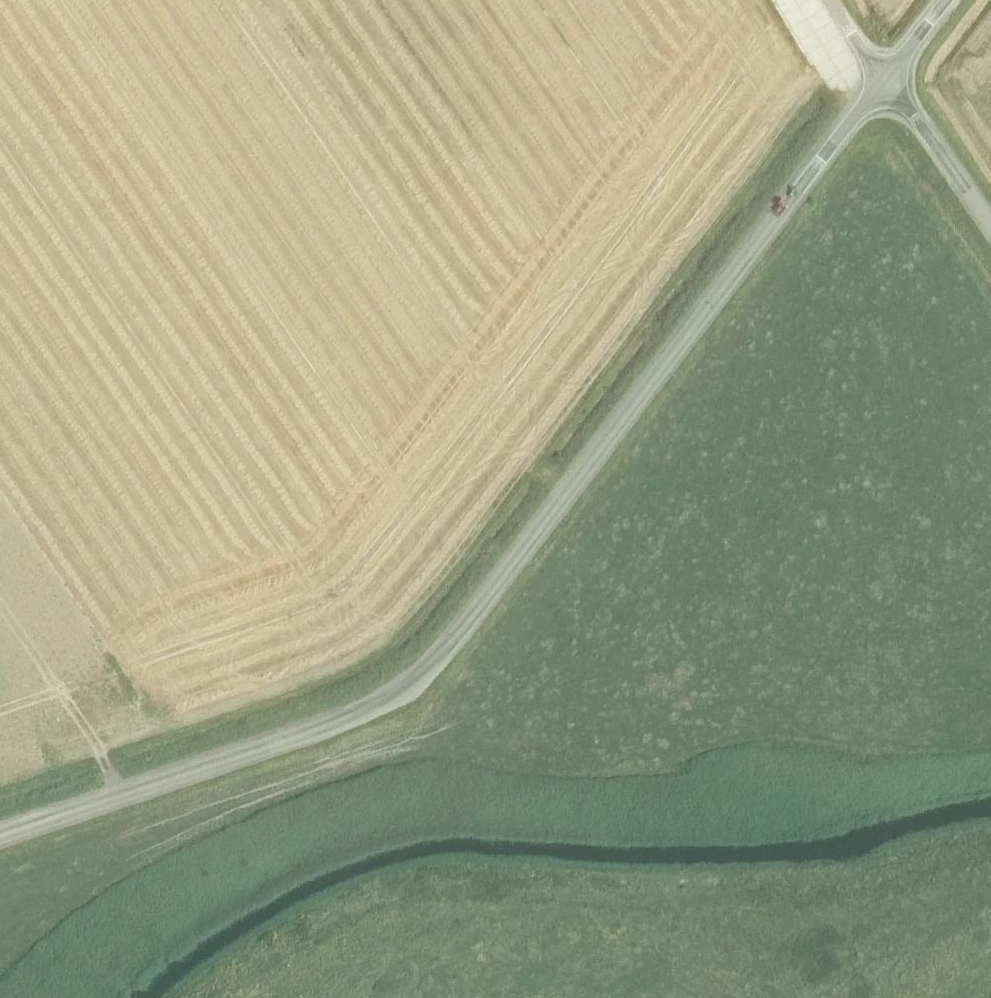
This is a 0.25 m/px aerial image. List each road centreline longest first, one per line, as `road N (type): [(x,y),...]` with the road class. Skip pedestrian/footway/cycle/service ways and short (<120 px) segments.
road 1 (unclassified): [(0,837),(371,709),(418,683),(886,80)]
road 2 (unclassified): [(990,230),(886,80)]

